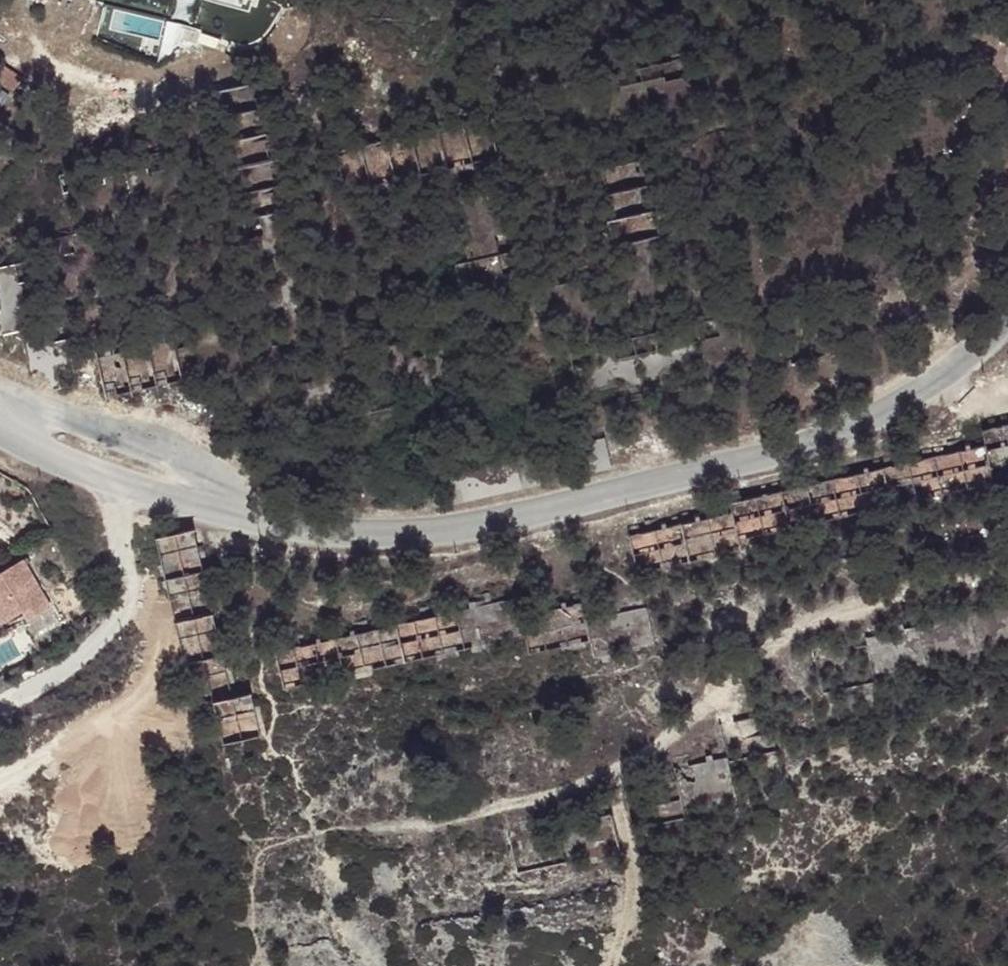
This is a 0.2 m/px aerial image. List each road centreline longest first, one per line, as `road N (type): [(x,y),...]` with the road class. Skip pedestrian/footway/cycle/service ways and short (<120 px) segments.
road 1 (unclassified): [(1007,314),(941,380),(845,435),(407,538),(212,510),(112,480)]
road 2 (track): [(600,965),(634,900),(618,771),(768,642),(956,553),(1007,551)]
road 3 (residential): [(0,707),(66,674),(121,618),(127,597),(112,480)]
road 4 (unclassified): [(112,480),(0,431)]

